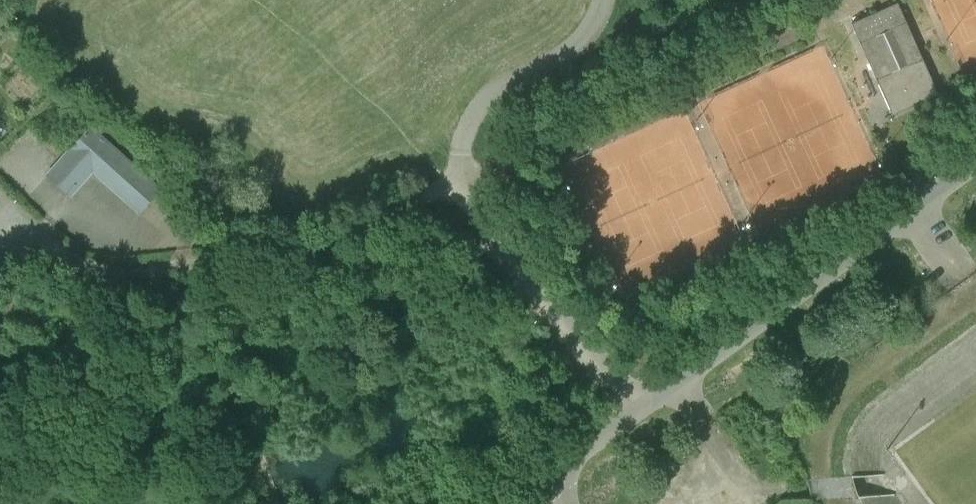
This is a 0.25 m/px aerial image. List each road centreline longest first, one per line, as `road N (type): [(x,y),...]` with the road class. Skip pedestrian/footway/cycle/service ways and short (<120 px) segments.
road 1 (unclassified): [(0,239),(94,266),(186,263),(280,248),(450,182)]
road 2 (unclassified): [(640,409),(975,173)]
road 3 (unclassified): [(640,409),(450,182)]
road 4 (unclassified): [(450,182),(480,104),(574,46),(606,0)]
road 5 (unclassified): [(569,503),(579,463),(640,409)]

